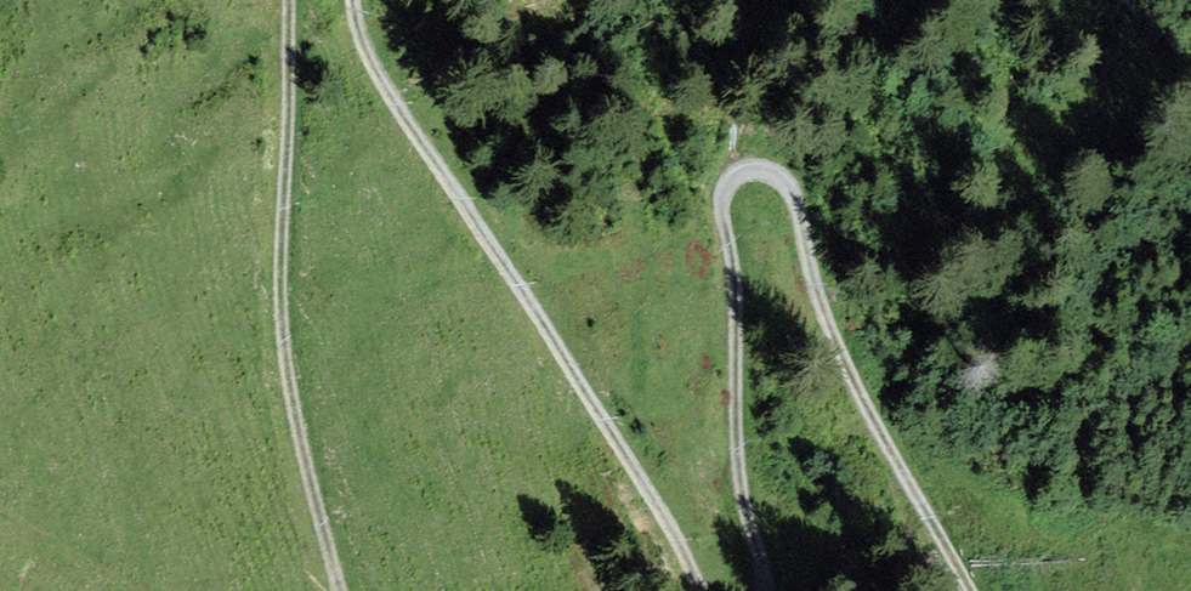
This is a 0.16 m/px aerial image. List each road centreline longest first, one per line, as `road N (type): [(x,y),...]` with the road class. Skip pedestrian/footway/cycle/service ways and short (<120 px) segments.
road 1 (unclassified): [(758,590),(742,487),(724,205),(732,176),(762,170),(790,185),(845,364),(969,590)]
road 2 (unclassified): [(353,0),(357,30),(401,111),(610,424),(704,590)]
road 3 (unclassified): [(340,590),(303,459),(283,337),(288,0)]

